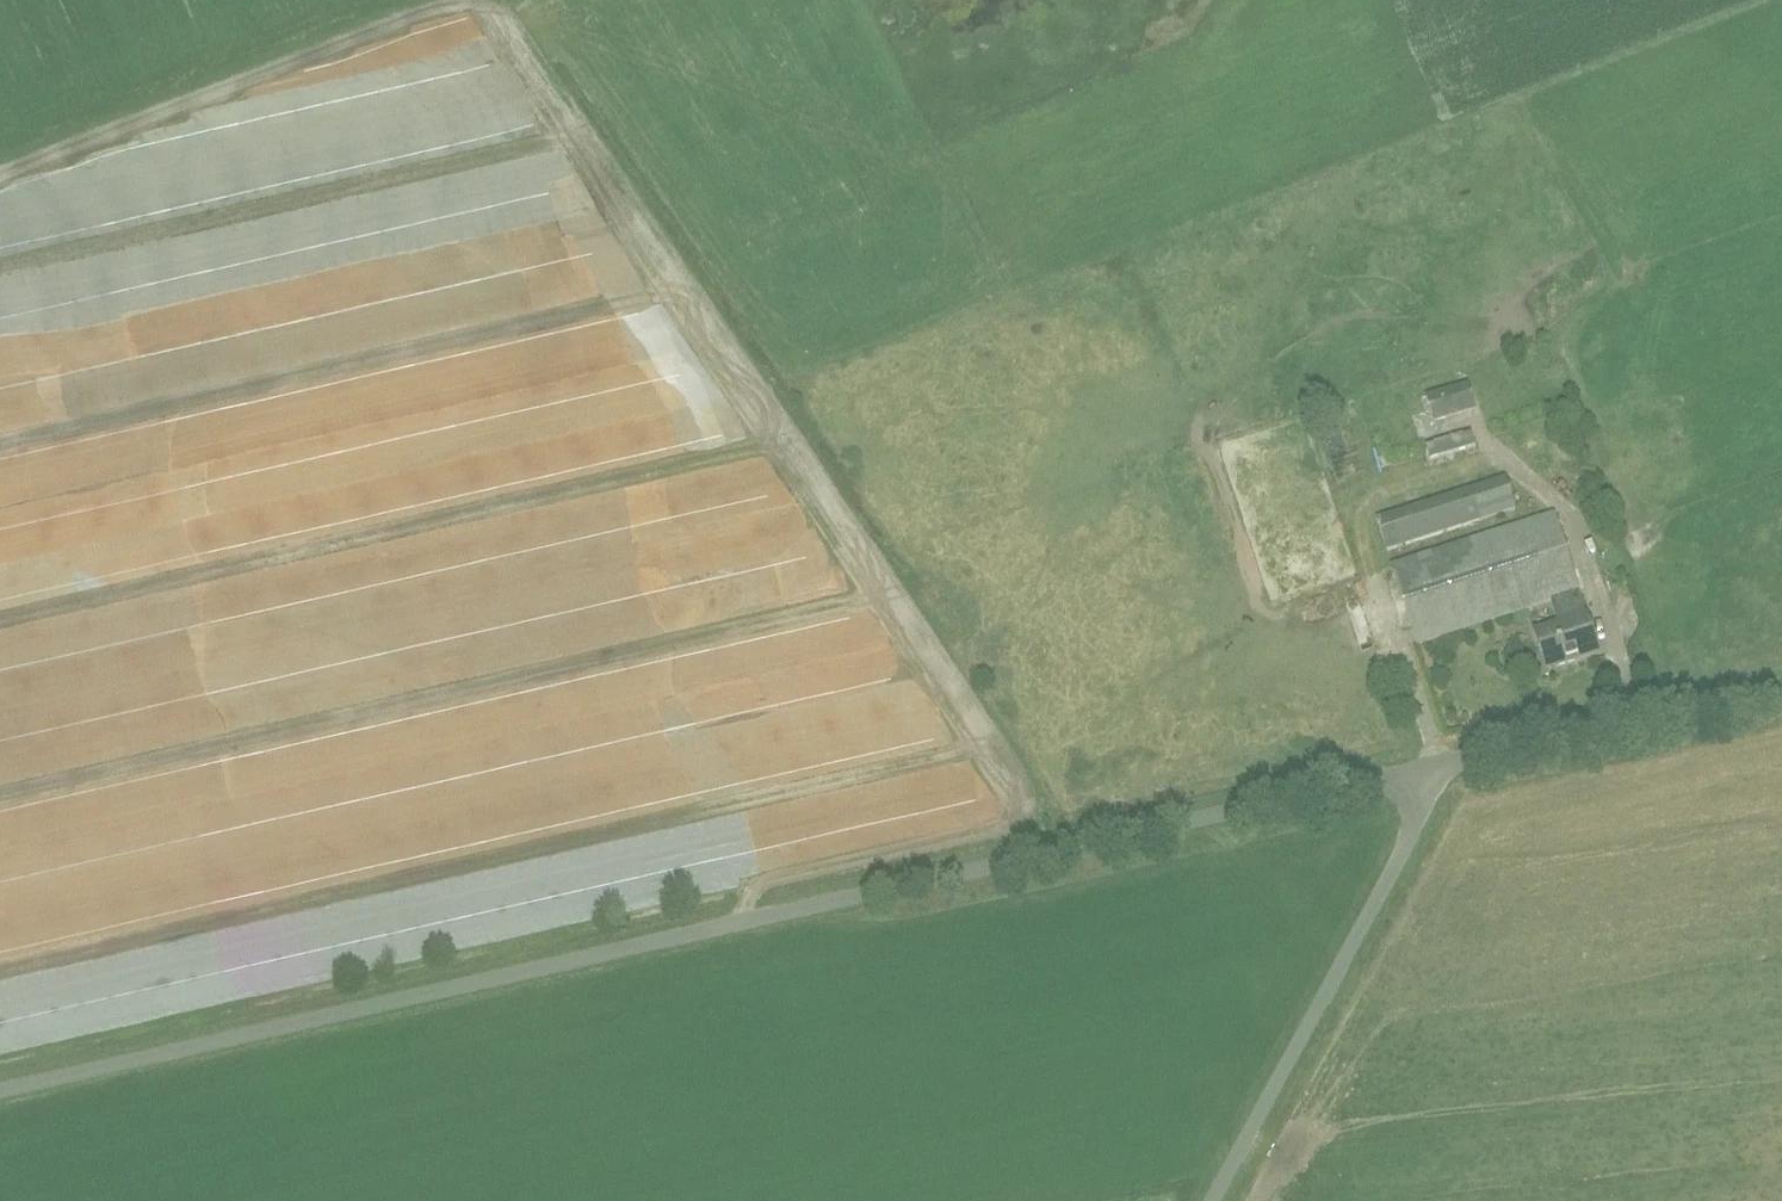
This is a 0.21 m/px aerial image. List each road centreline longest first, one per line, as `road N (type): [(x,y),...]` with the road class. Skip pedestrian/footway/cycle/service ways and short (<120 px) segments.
road 1 (unclassified): [(0,1090),(1446,763)]
road 2 (unclassified): [(1213,1200),(1446,763)]
road 3 (unclassified): [(1446,763),(1781,695)]

